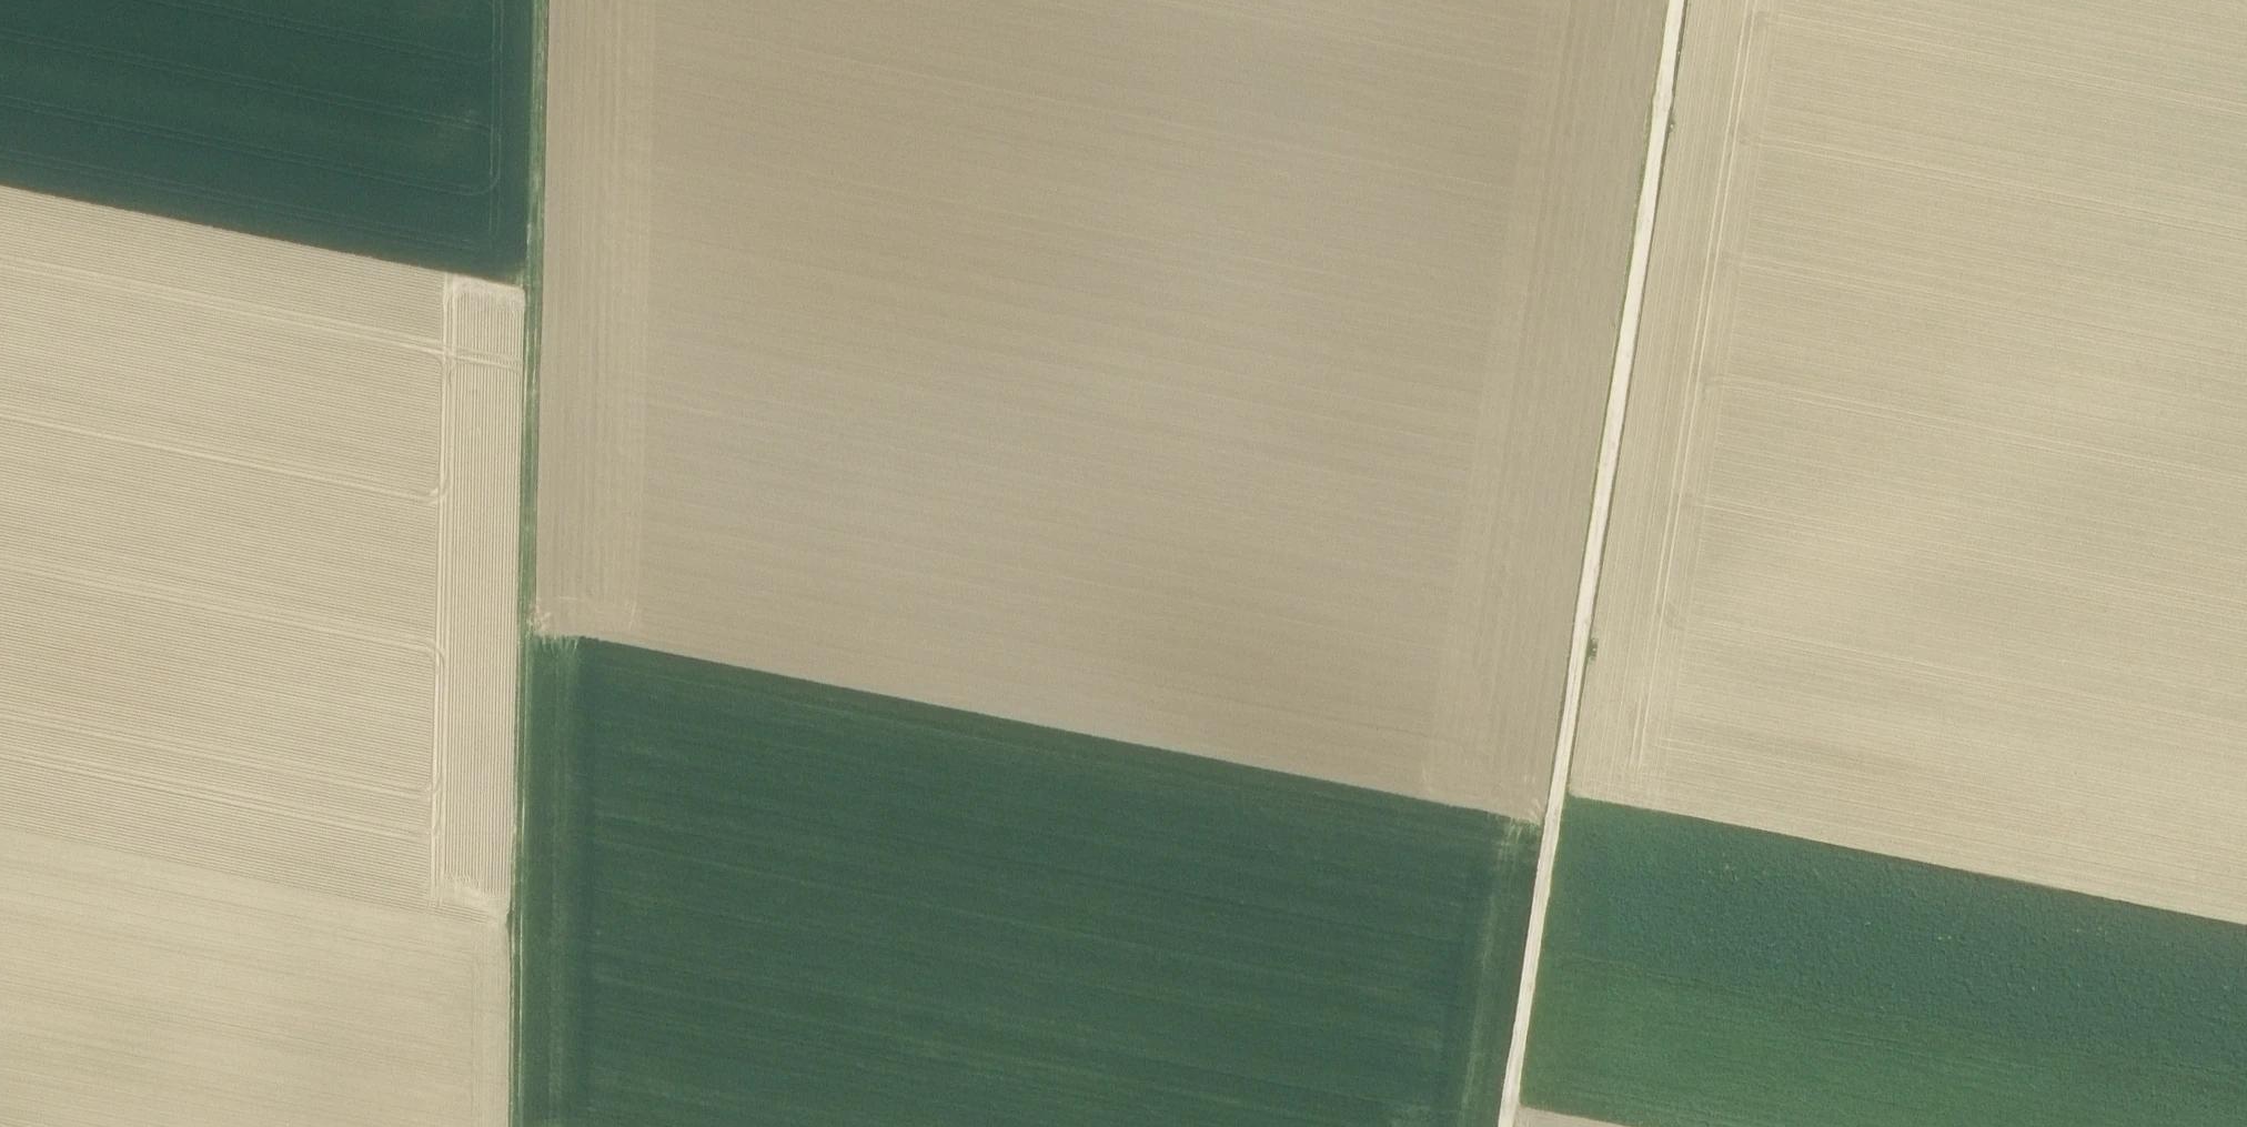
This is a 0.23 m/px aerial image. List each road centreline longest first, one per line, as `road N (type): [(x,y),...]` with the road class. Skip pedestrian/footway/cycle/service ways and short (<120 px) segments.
road 1 (track): [(1503,1126),(1671,0)]
road 2 (track): [(512,1126),(533,0)]

